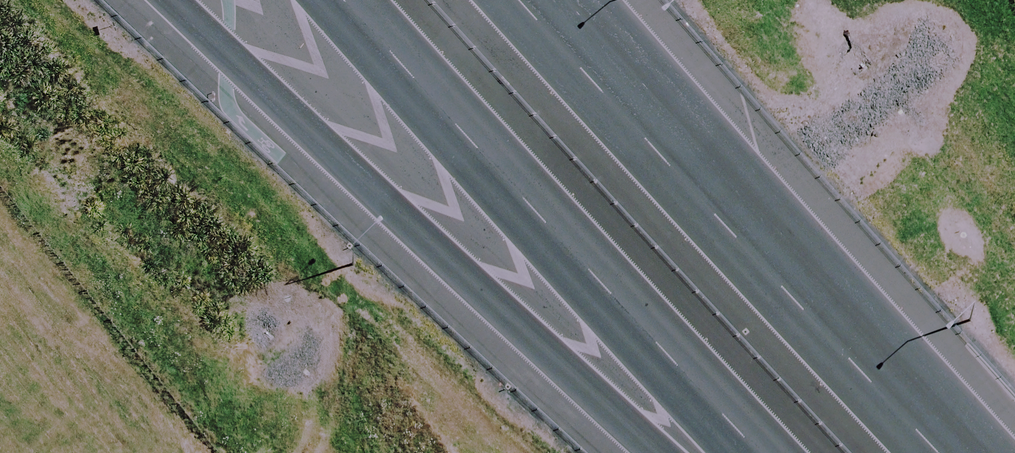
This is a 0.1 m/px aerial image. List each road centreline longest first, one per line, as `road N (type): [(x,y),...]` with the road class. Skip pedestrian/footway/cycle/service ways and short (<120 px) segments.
road 1 (motorway): [(673,452),(174,0)]
road 2 (motorway): [(769,452),(347,0)]
road 3 (motorway): [(533,0),(944,452)]

